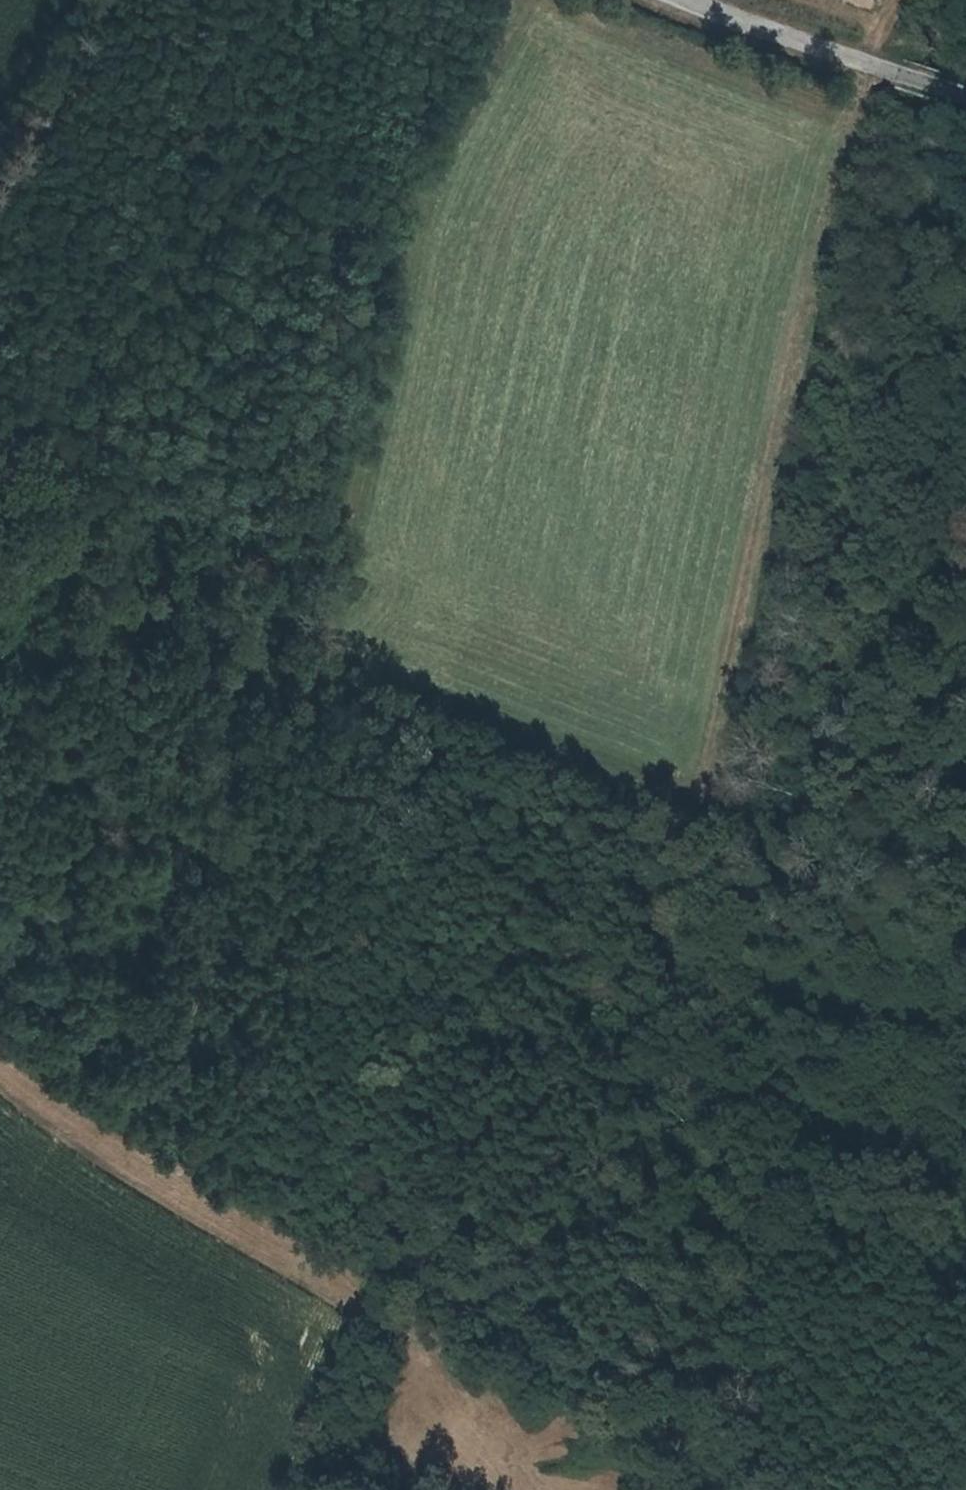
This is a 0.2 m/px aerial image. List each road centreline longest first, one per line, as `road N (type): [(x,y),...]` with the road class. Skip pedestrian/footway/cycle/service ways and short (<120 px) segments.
road 1 (unclassified): [(710,0),(965,86)]

